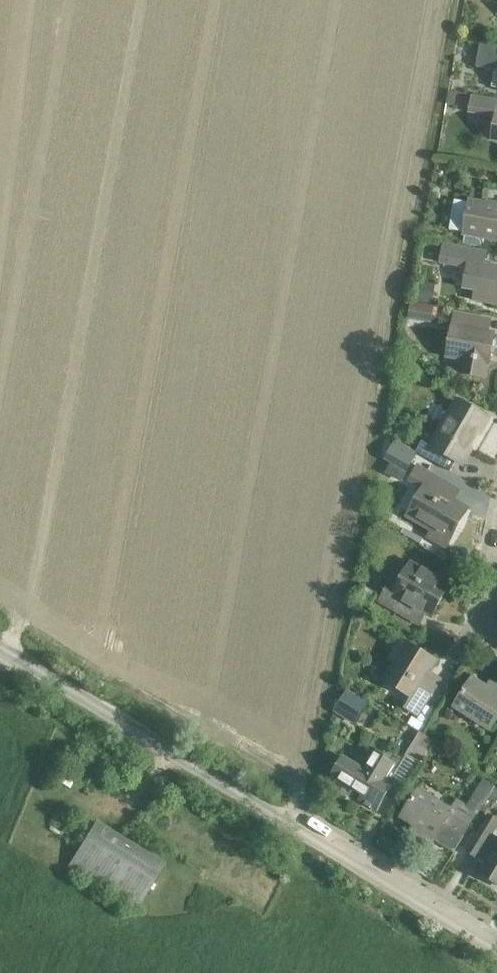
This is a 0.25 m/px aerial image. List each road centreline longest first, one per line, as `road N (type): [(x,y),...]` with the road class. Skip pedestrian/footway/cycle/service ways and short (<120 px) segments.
road 1 (unclassified): [(496,944),(0,650)]

